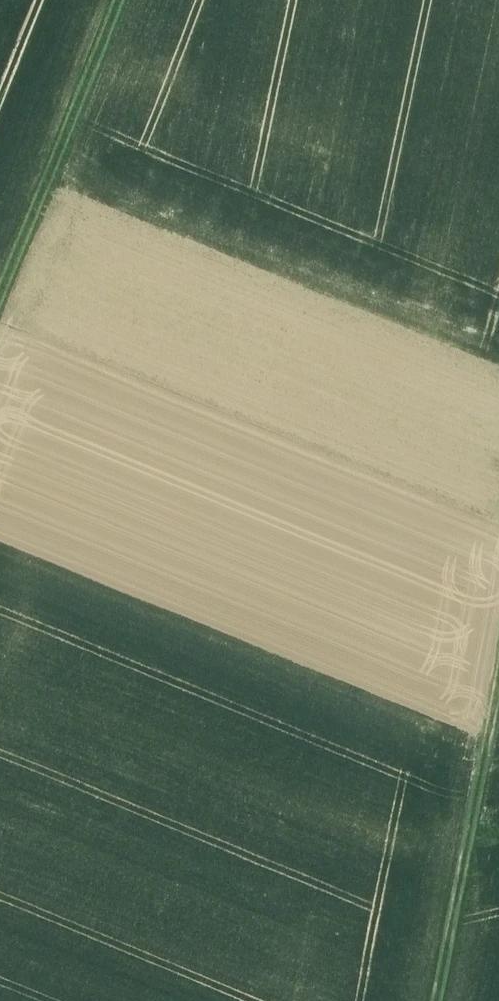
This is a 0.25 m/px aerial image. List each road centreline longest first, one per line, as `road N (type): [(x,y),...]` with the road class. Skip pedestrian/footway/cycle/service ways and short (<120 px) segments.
road 1 (track): [(140,0),(0,336)]
road 2 (track): [(498,676),(434,1000)]

